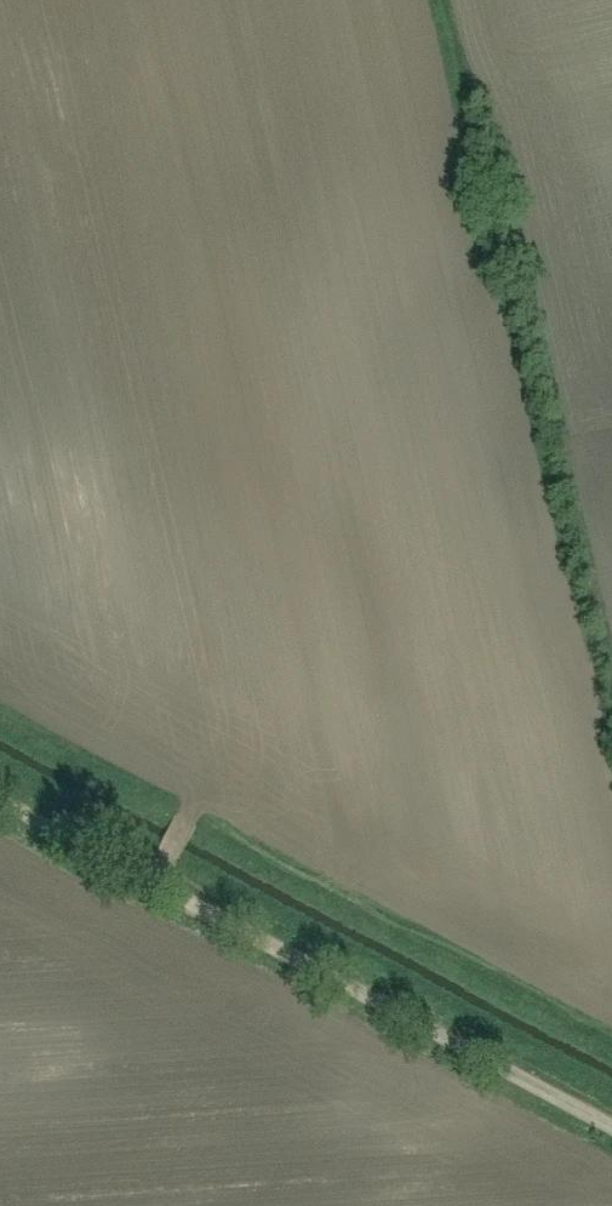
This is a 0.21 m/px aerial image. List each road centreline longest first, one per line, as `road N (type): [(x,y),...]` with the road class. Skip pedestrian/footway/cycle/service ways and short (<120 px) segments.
road 1 (residential): [(611,1117),(0,793)]

